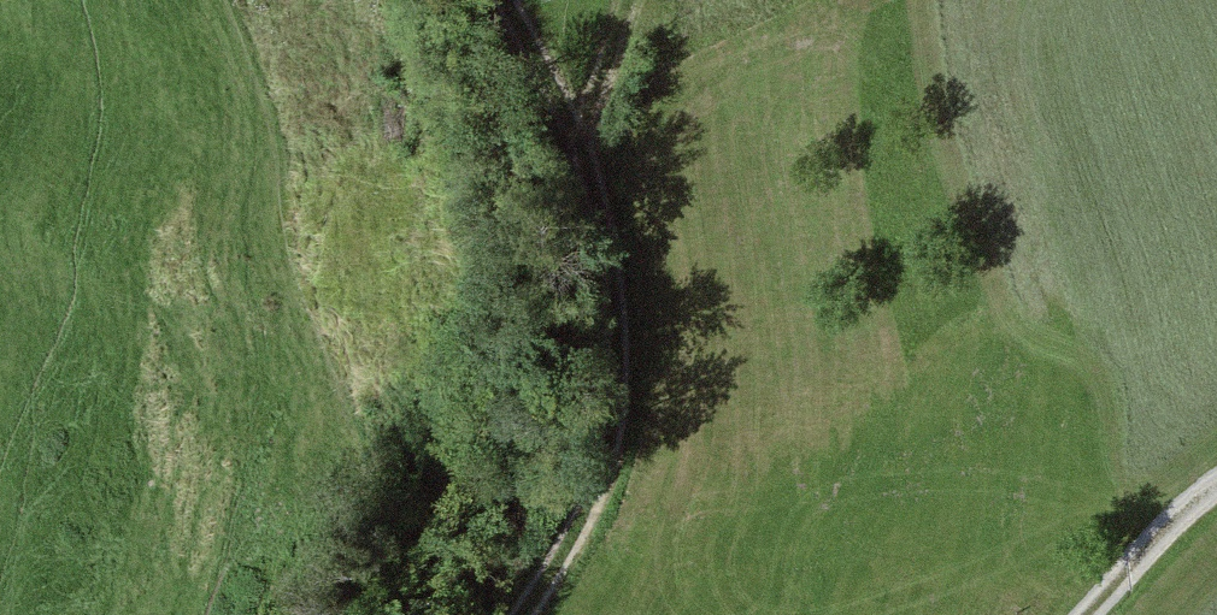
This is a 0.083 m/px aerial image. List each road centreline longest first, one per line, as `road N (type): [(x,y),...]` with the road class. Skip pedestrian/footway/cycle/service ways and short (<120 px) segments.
road 1 (track): [(510,0),(584,134),(611,258),(614,420),(571,531),(521,614)]
road 2 (unclassified): [(1216,482),(1089,614)]

